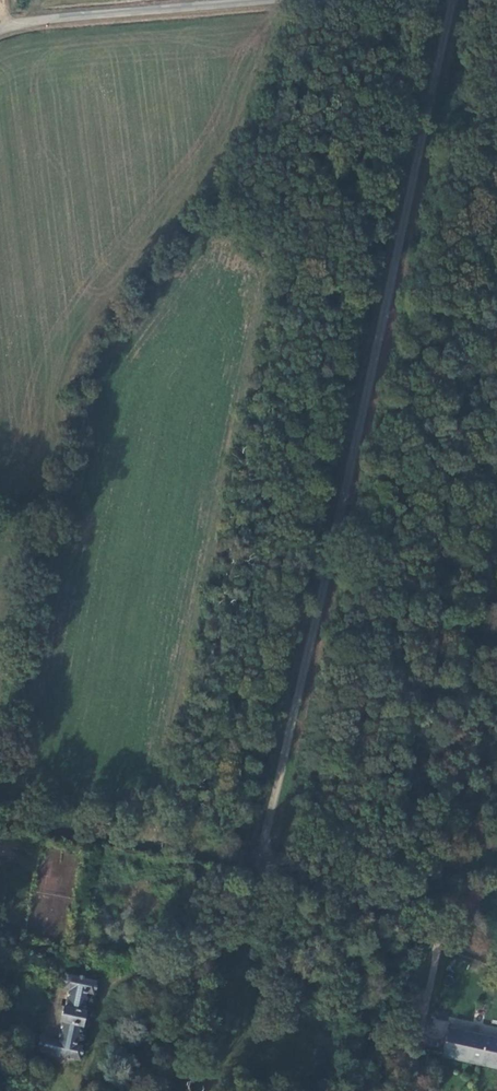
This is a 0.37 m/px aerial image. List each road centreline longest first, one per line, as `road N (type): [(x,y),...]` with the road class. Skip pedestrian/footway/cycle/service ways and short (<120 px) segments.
road 1 (track): [(253,865),(452,0)]
road 2 (track): [(81,1090),(103,972),(250,910),(253,865)]
road 3 (tertiary): [(0,25),(269,0)]
road 4 (track): [(253,865),(443,940)]
road 5 (track): [(414,1090),(443,940)]

